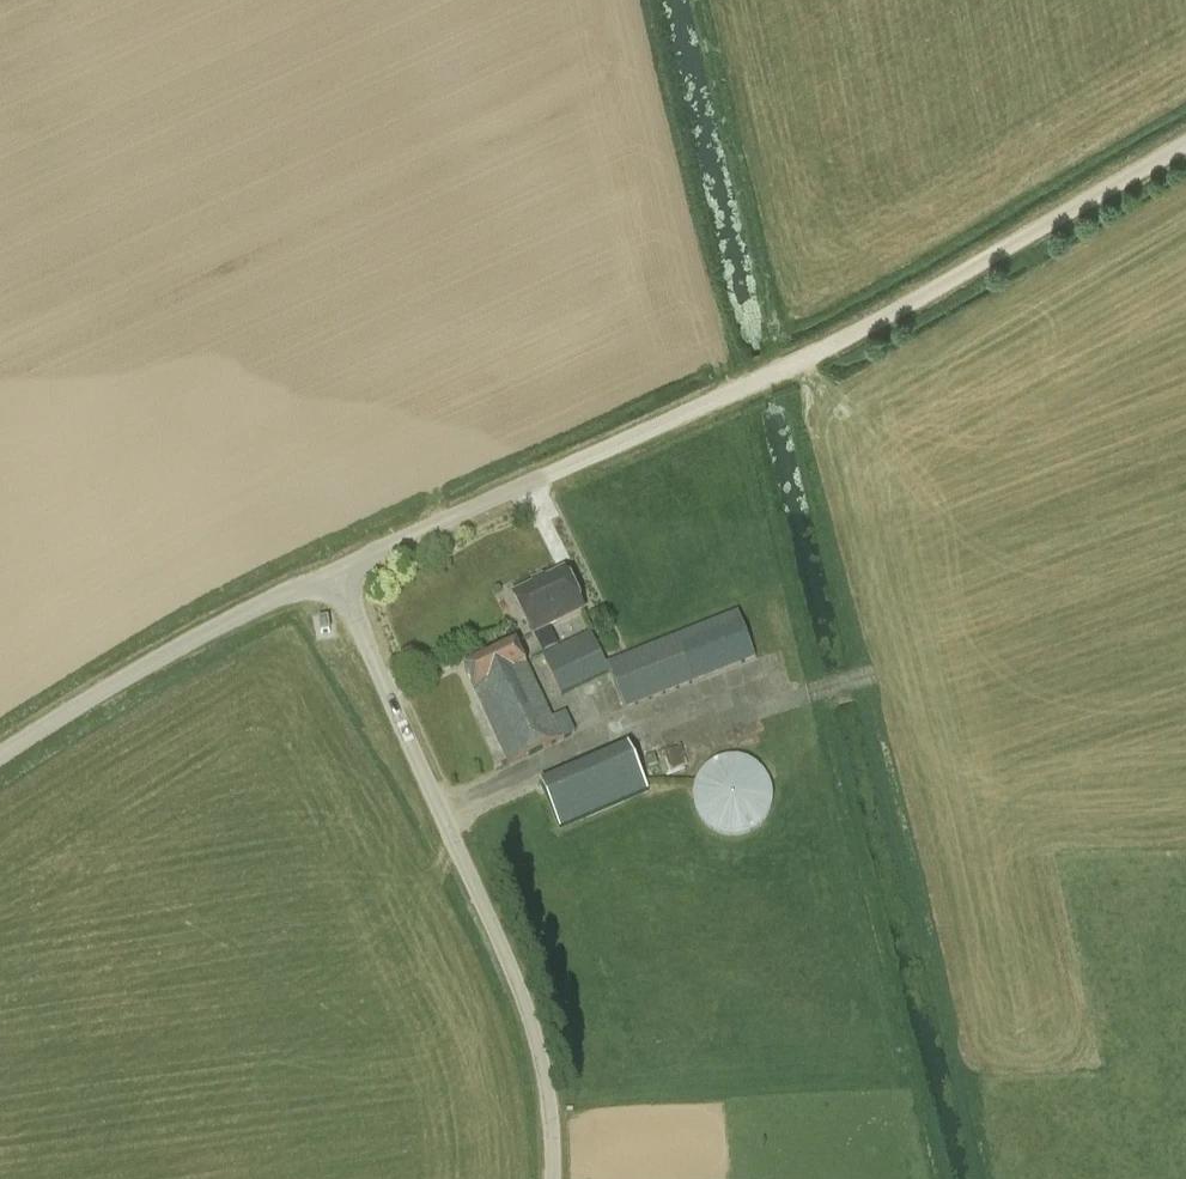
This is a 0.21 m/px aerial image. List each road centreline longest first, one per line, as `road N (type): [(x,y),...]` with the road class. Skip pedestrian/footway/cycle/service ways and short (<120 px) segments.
road 1 (unclassified): [(334,572),(864,327),(1185,145)]
road 2 (unclassified): [(553,1178),(548,1086),(530,1012),(334,572)]
road 3 (unclassified): [(0,756),(124,678),(334,572)]

